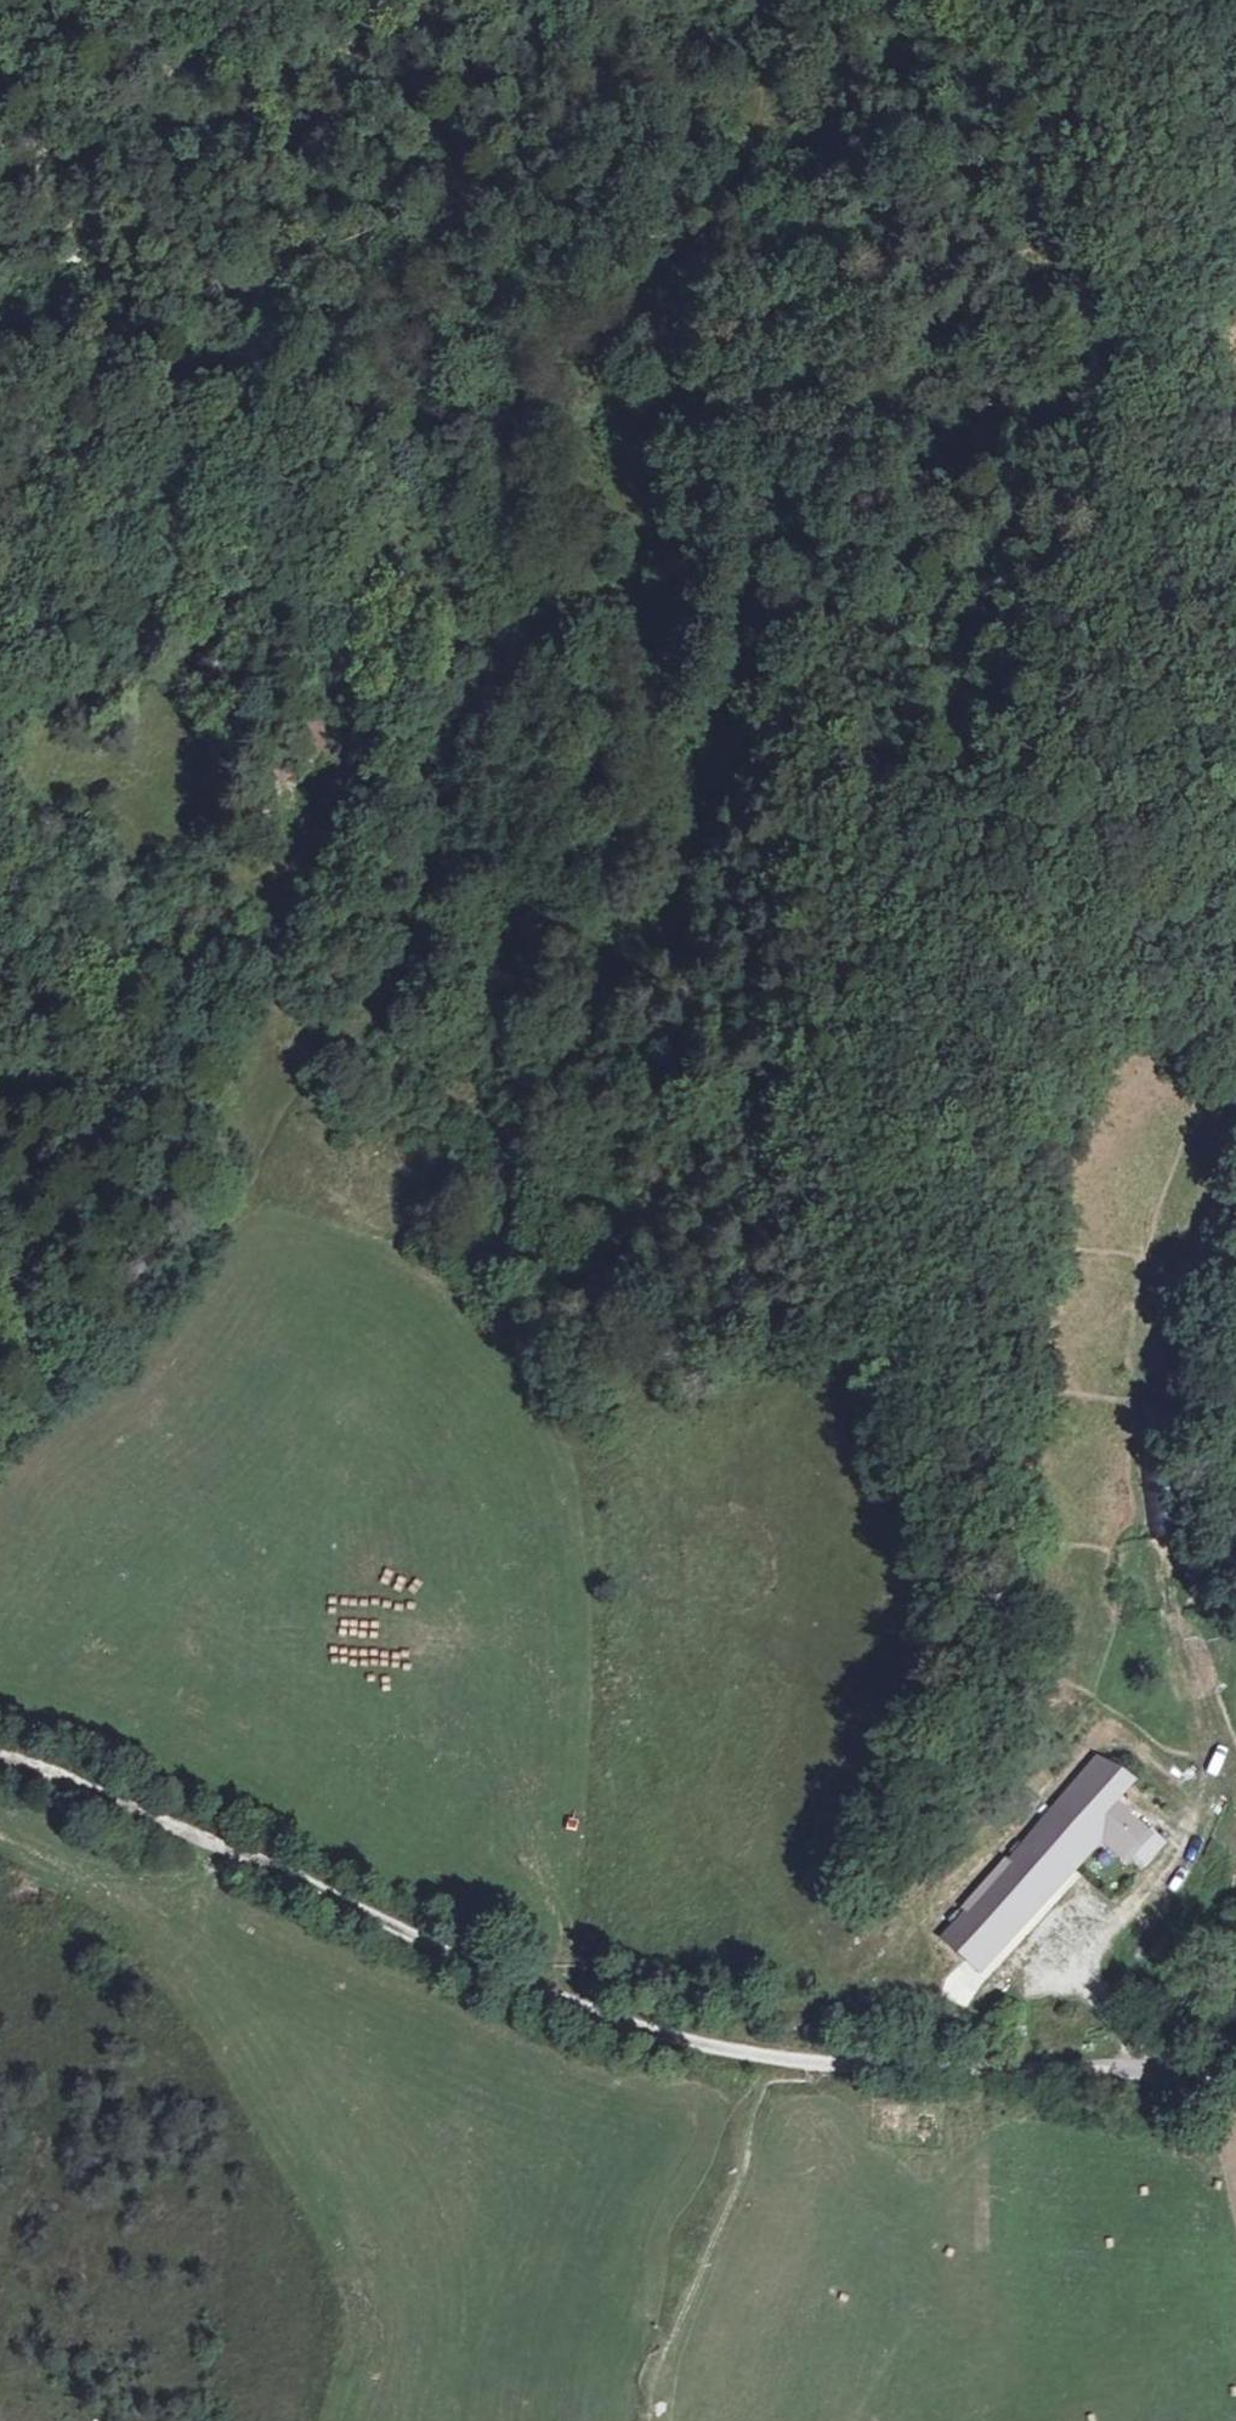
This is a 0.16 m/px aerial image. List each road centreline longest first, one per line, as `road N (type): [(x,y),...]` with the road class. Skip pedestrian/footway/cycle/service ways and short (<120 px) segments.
road 1 (track): [(1118,2069),(809,2061),(676,2033),(542,1987),(172,1821),(0,1754)]
road 2 (track): [(0,101),(75,0)]

